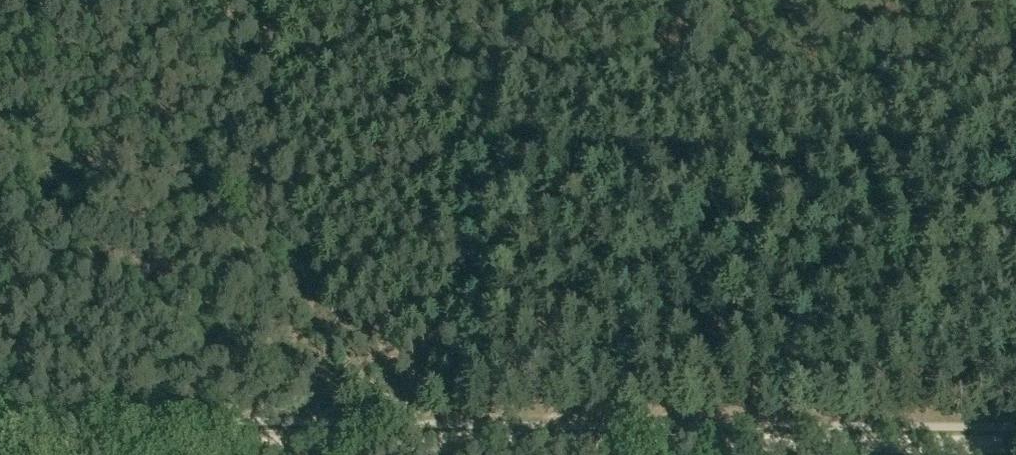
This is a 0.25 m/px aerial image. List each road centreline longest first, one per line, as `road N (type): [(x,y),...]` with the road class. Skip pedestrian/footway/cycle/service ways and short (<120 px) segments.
road 1 (track): [(1015,441),(335,443)]
road 2 (track): [(335,443),(0,436)]

